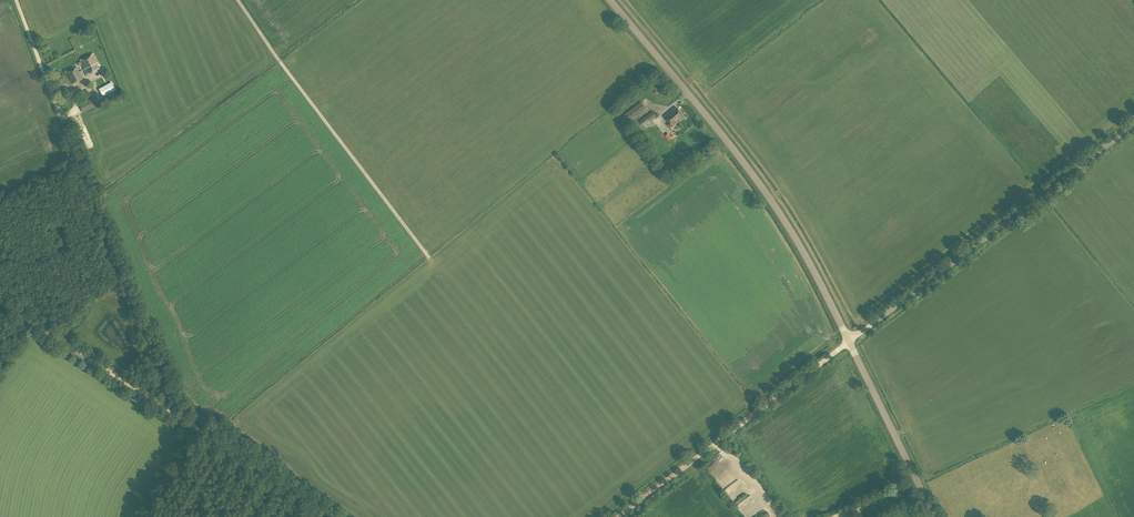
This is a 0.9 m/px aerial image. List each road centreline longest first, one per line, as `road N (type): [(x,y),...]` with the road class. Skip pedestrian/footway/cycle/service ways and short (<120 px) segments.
road 1 (secondary): [(849,340),(774,204),(610,0)]
road 2 (unclassified): [(849,340),(1133,125)]
road 3 (track): [(849,340),(616,516)]
road 4 (track): [(181,417),(0,305)]
road 5 (secondary): [(935,516),(849,340)]
road 6 (track): [(342,516),(181,417)]
road 7 (track): [(65,122),(16,0)]

